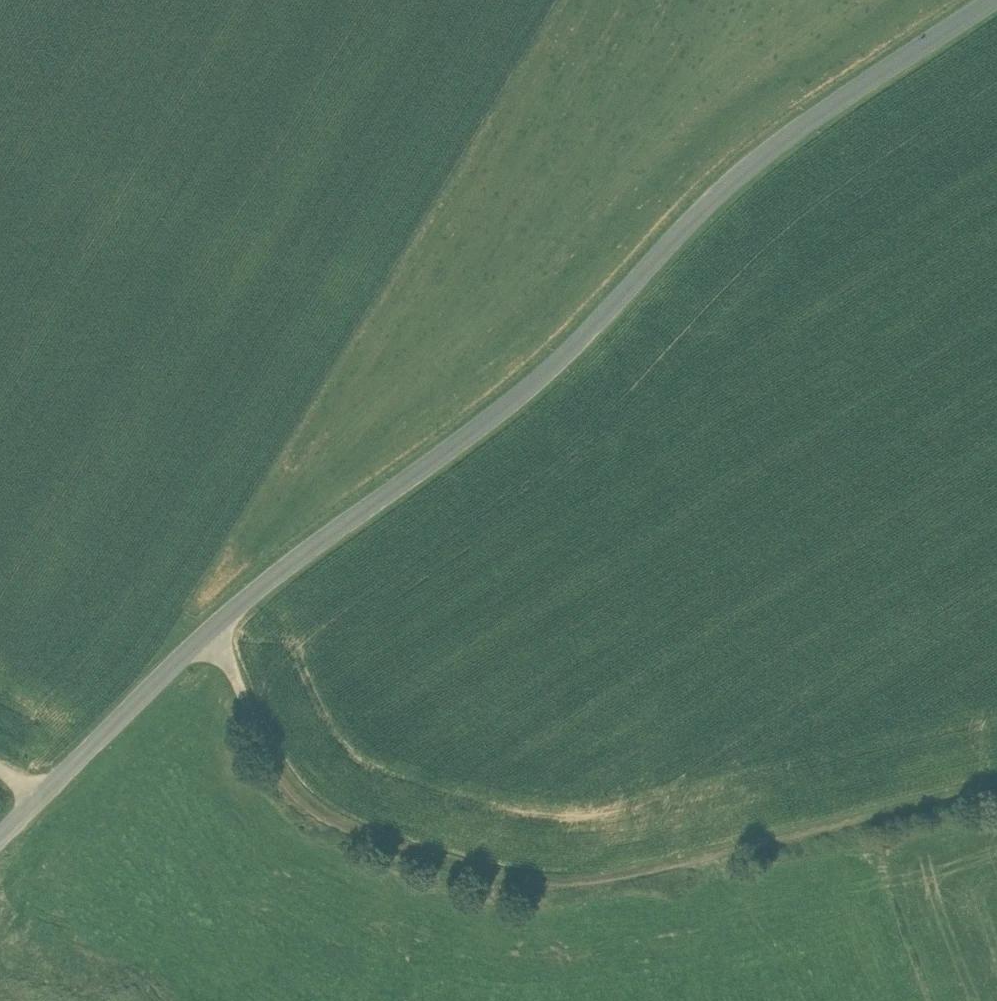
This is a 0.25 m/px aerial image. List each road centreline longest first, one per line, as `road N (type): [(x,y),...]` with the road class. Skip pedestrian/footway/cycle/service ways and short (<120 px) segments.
road 1 (tertiary): [(990,0),(774,143),(519,397),(251,594),(0,834)]
road 2 (track): [(213,627),(268,750),(316,816),(527,883),(642,873),(996,787)]

